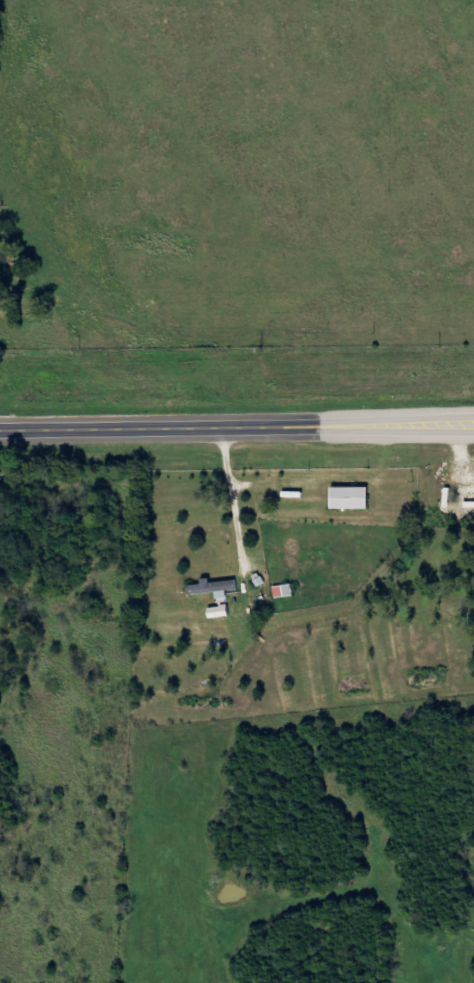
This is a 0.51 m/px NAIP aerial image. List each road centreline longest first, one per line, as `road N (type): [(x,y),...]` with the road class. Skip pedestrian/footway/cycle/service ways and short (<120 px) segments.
road 1 (primary): [(0,427),(473,424)]

